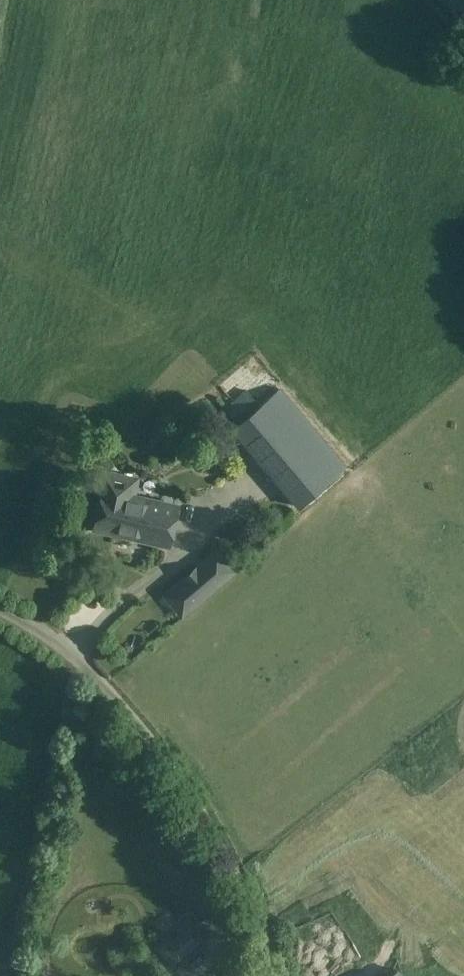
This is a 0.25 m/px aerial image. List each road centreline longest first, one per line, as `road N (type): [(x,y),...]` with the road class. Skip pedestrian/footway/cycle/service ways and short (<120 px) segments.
road 1 (unclassified): [(281,975),(229,853),(135,719),(73,653),(0,612)]

